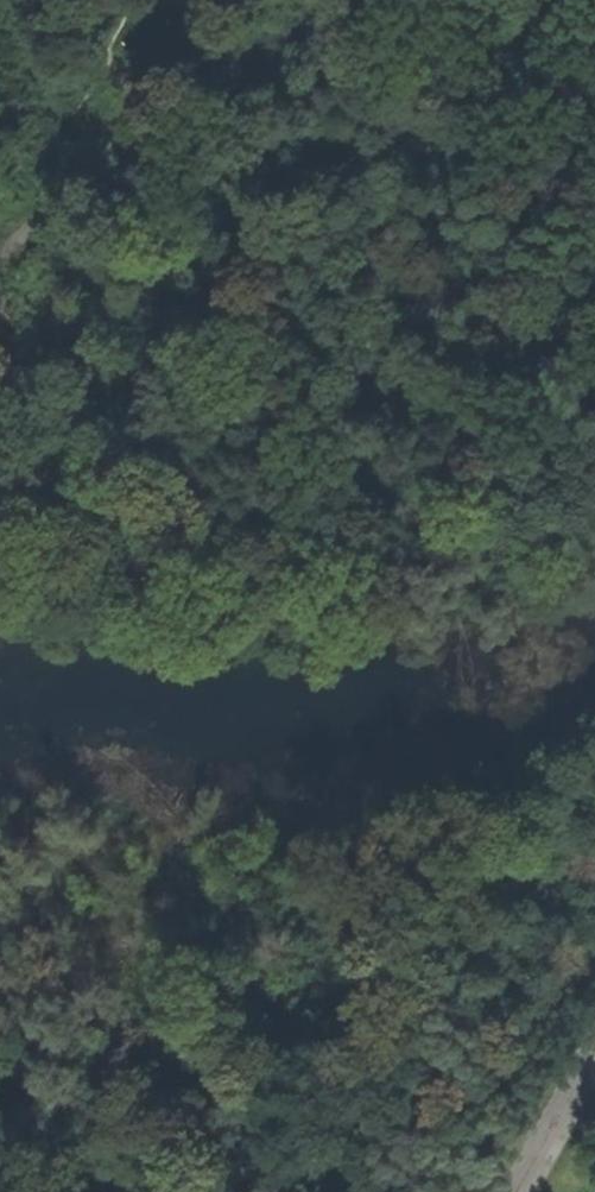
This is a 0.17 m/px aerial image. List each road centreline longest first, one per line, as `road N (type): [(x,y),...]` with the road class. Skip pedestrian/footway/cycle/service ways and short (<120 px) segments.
road 1 (track): [(0,255),(114,141),(201,0)]

